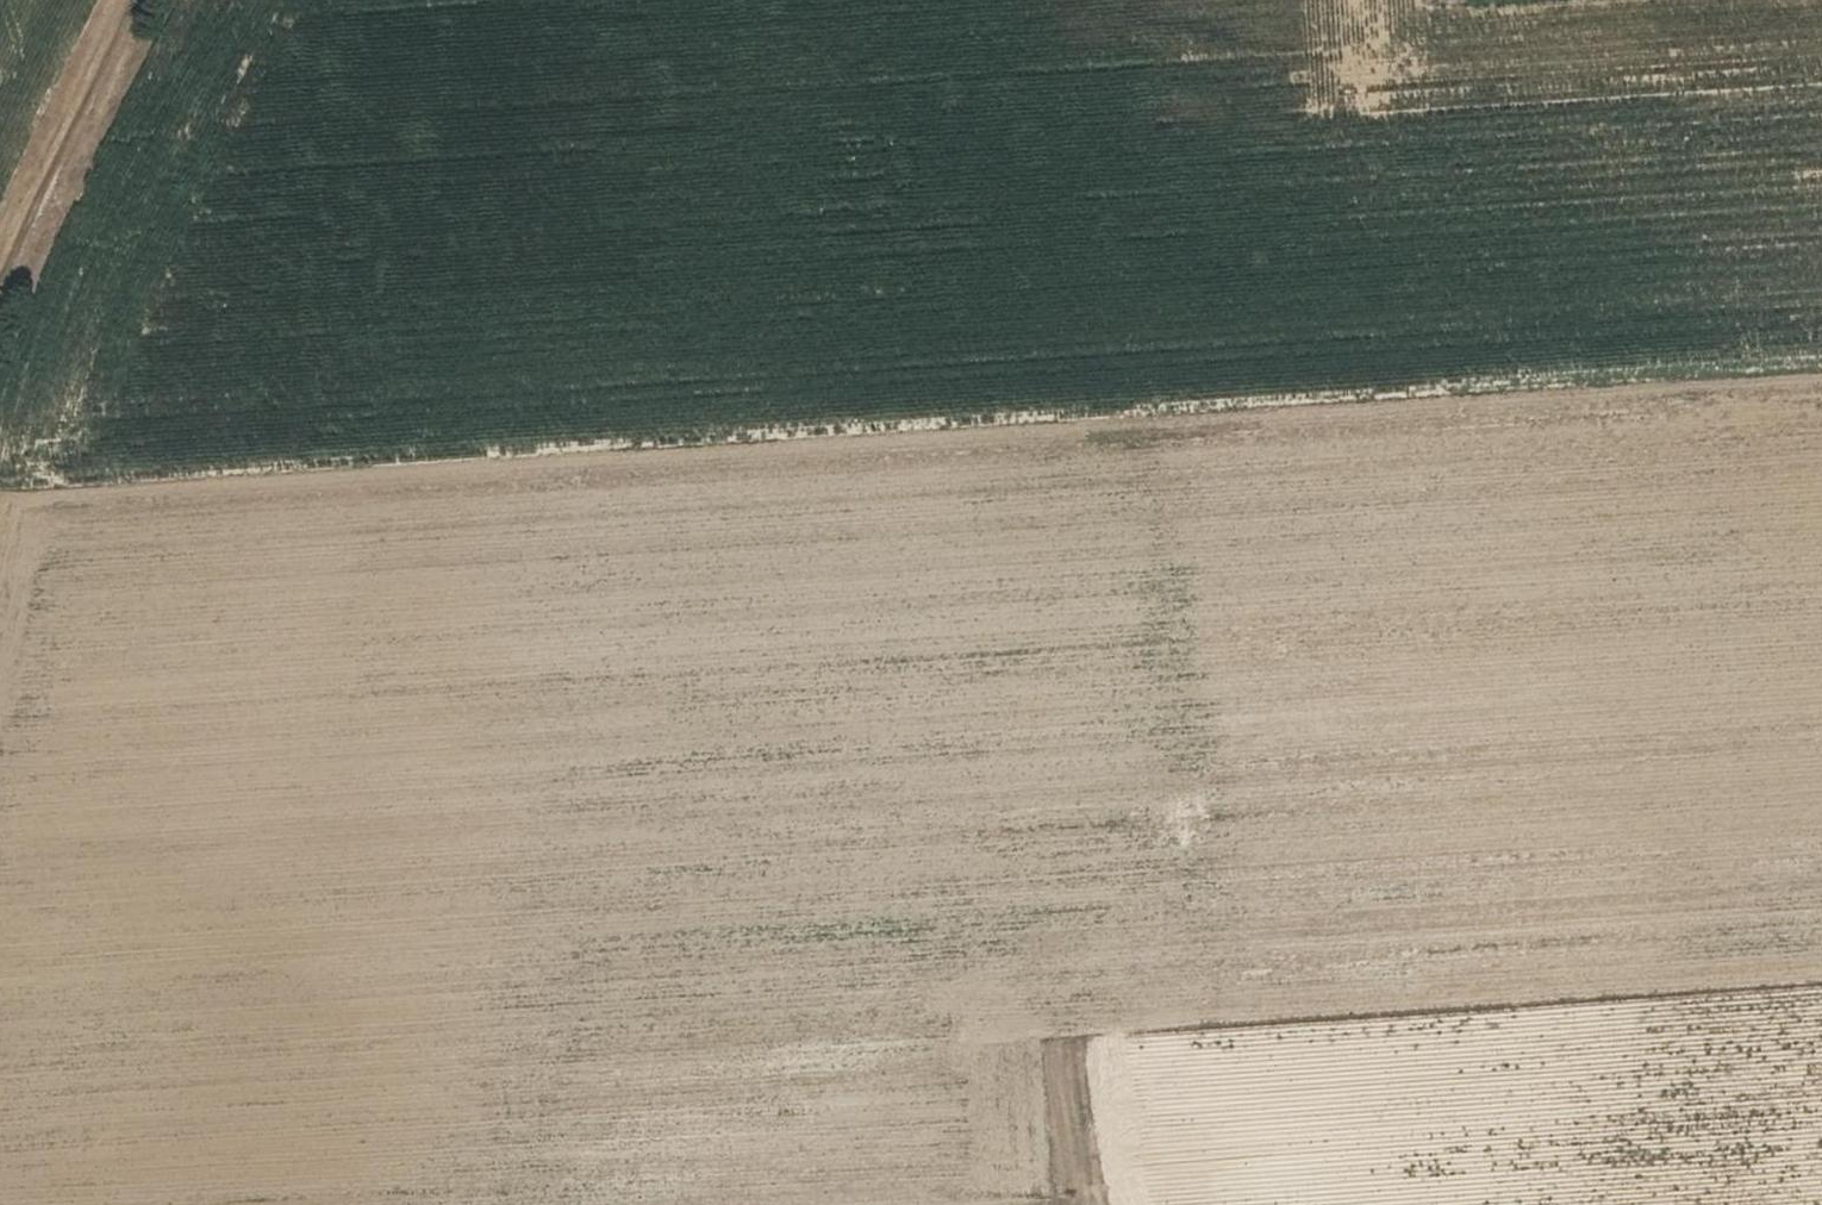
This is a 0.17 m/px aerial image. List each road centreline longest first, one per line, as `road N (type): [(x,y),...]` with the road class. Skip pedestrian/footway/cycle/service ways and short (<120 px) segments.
road 1 (track): [(0,283),(131,0)]

